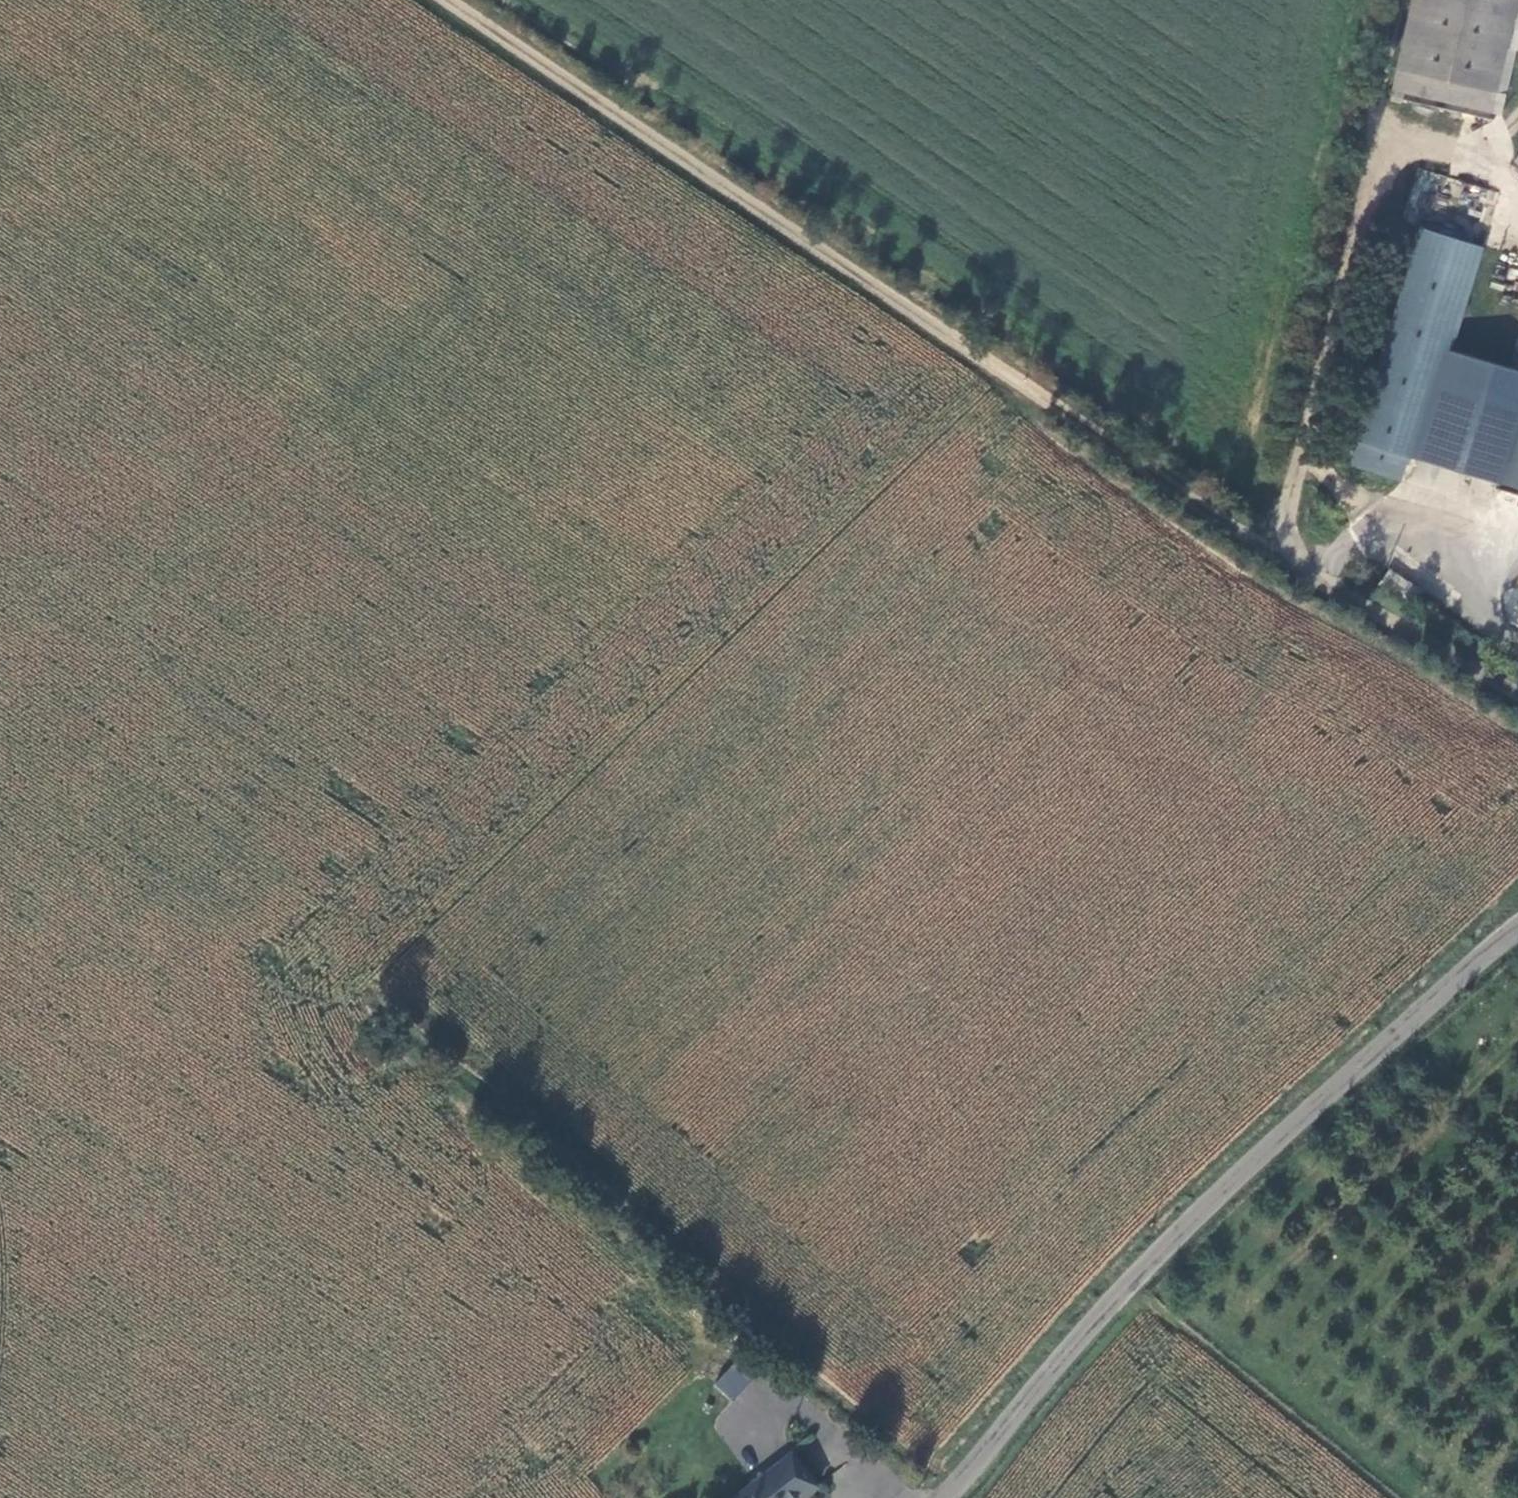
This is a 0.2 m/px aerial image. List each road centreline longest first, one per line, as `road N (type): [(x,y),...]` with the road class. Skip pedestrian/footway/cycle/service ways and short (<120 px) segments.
road 1 (track): [(434,0),(1233,529),(1517,694)]
road 2 (unclassified): [(1517,928),(1191,1219),(944,1497)]

